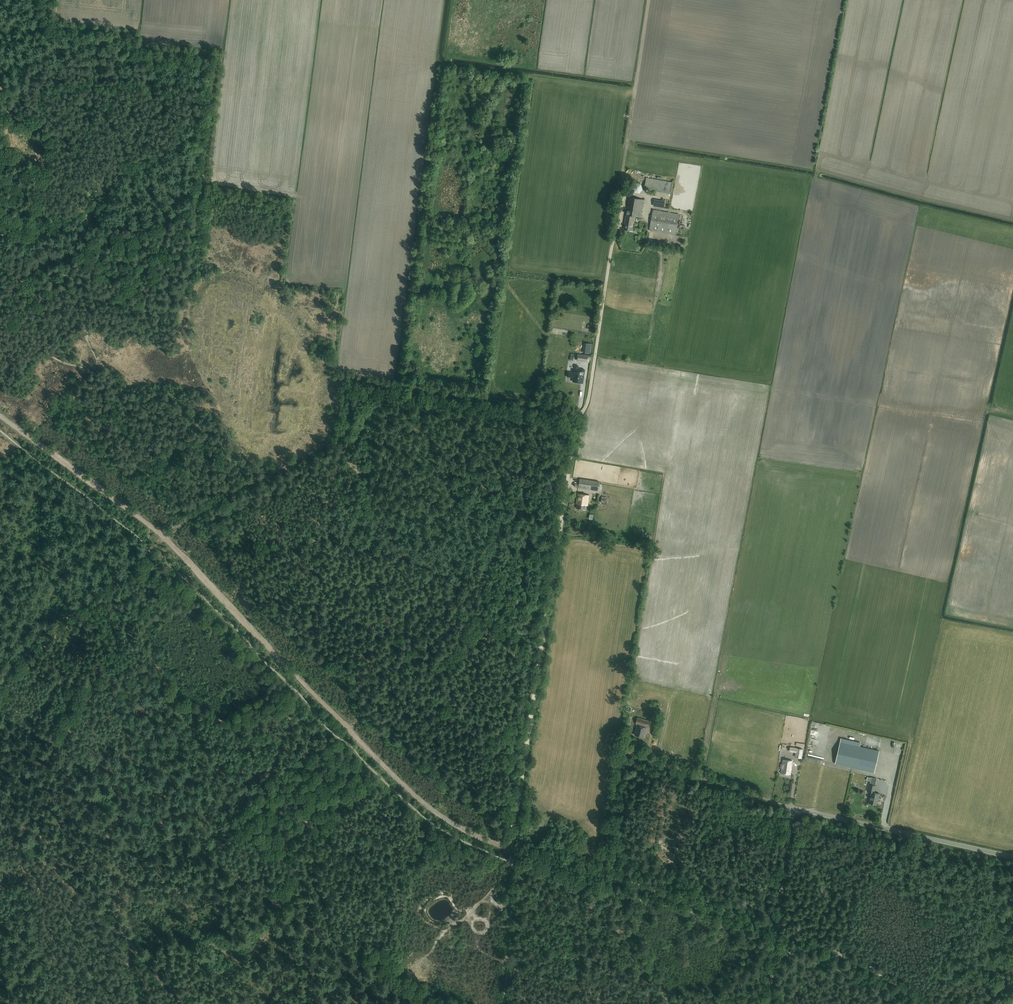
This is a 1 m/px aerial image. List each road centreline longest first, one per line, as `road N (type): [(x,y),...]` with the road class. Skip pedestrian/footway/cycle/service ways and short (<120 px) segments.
road 1 (track): [(427,1003),(215,858),(253,788),(357,726),(361,681),(378,640),(368,619),(348,617),(336,602),(313,603),(314,554),(307,541),(247,535),(221,501)]
road 2 (track): [(510,849),(445,819),(396,778),(167,536)]
road 3 (track): [(929,1003),(832,950),(510,849)]
road 4 (track): [(510,849),(576,413)]
road 5 (track): [(51,0),(50,24),(218,57),(202,201)]
road 6 (track): [(604,878),(624,749),(795,810)]
road 7 (track): [(192,1003),(0,820)]
road 8 (track): [(202,201),(40,266),(0,300)]
road 9 (unclassified): [(1012,857),(795,810)]
road 10 (track): [(576,413),(588,401),(624,208)]
road 11 (track): [(167,536),(10,668)]
road 12 (unclassified): [(769,1003),(795,810)]
road 13 (track): [(623,173),(649,0)]
road 14 (track): [(167,536),(32,436)]

